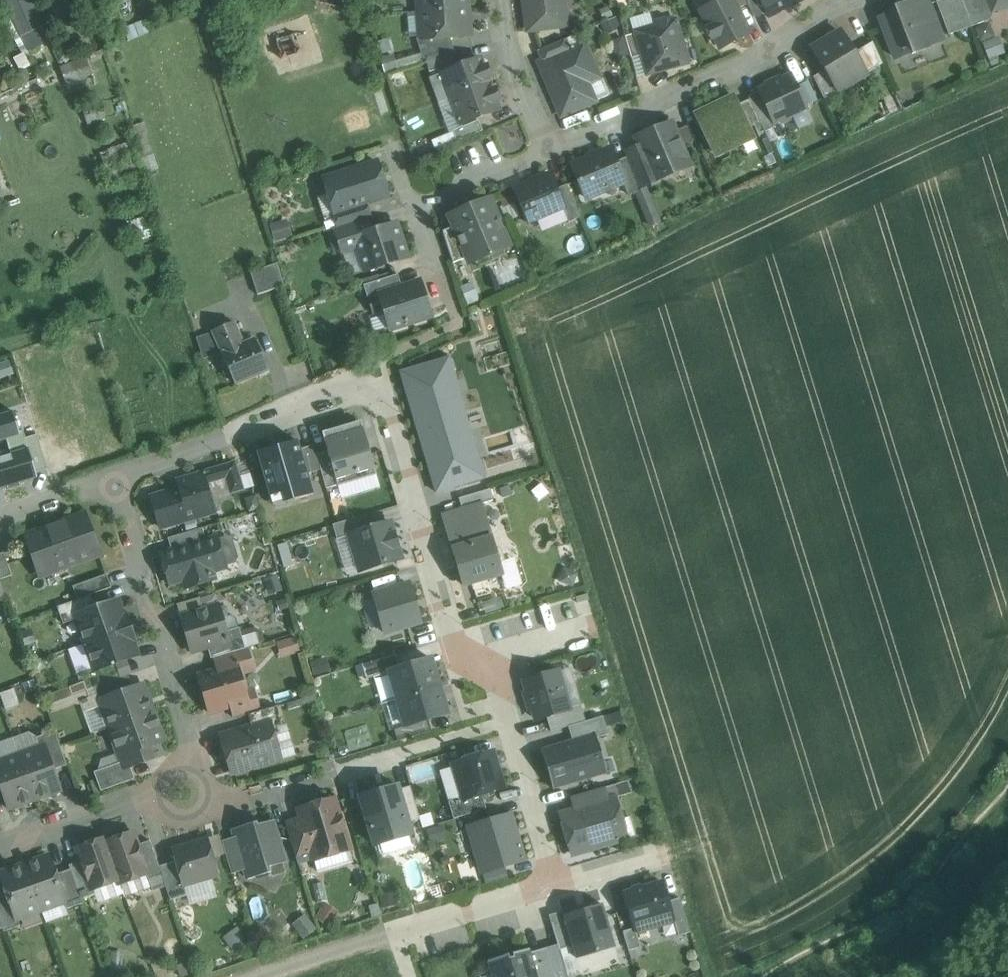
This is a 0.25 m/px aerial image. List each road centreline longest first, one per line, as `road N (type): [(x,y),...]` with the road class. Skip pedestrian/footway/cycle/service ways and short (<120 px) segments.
road 1 (residential): [(116,481),(376,381),(455,643),(489,665),(553,882)]
road 2 (residential): [(555,159),(793,43),(841,0)]
road 3 (residential): [(116,481),(195,751),(192,788)]
road 4 (residential): [(553,882),(267,976)]
road 5 (residential): [(192,788),(223,806),(408,753)]
road 6 (residential): [(192,788),(0,851)]
road 7 (residential): [(500,0),(514,60),(555,159)]
road 8 (residential): [(428,214),(555,159)]
road 9 (residential): [(0,520),(116,481)]

